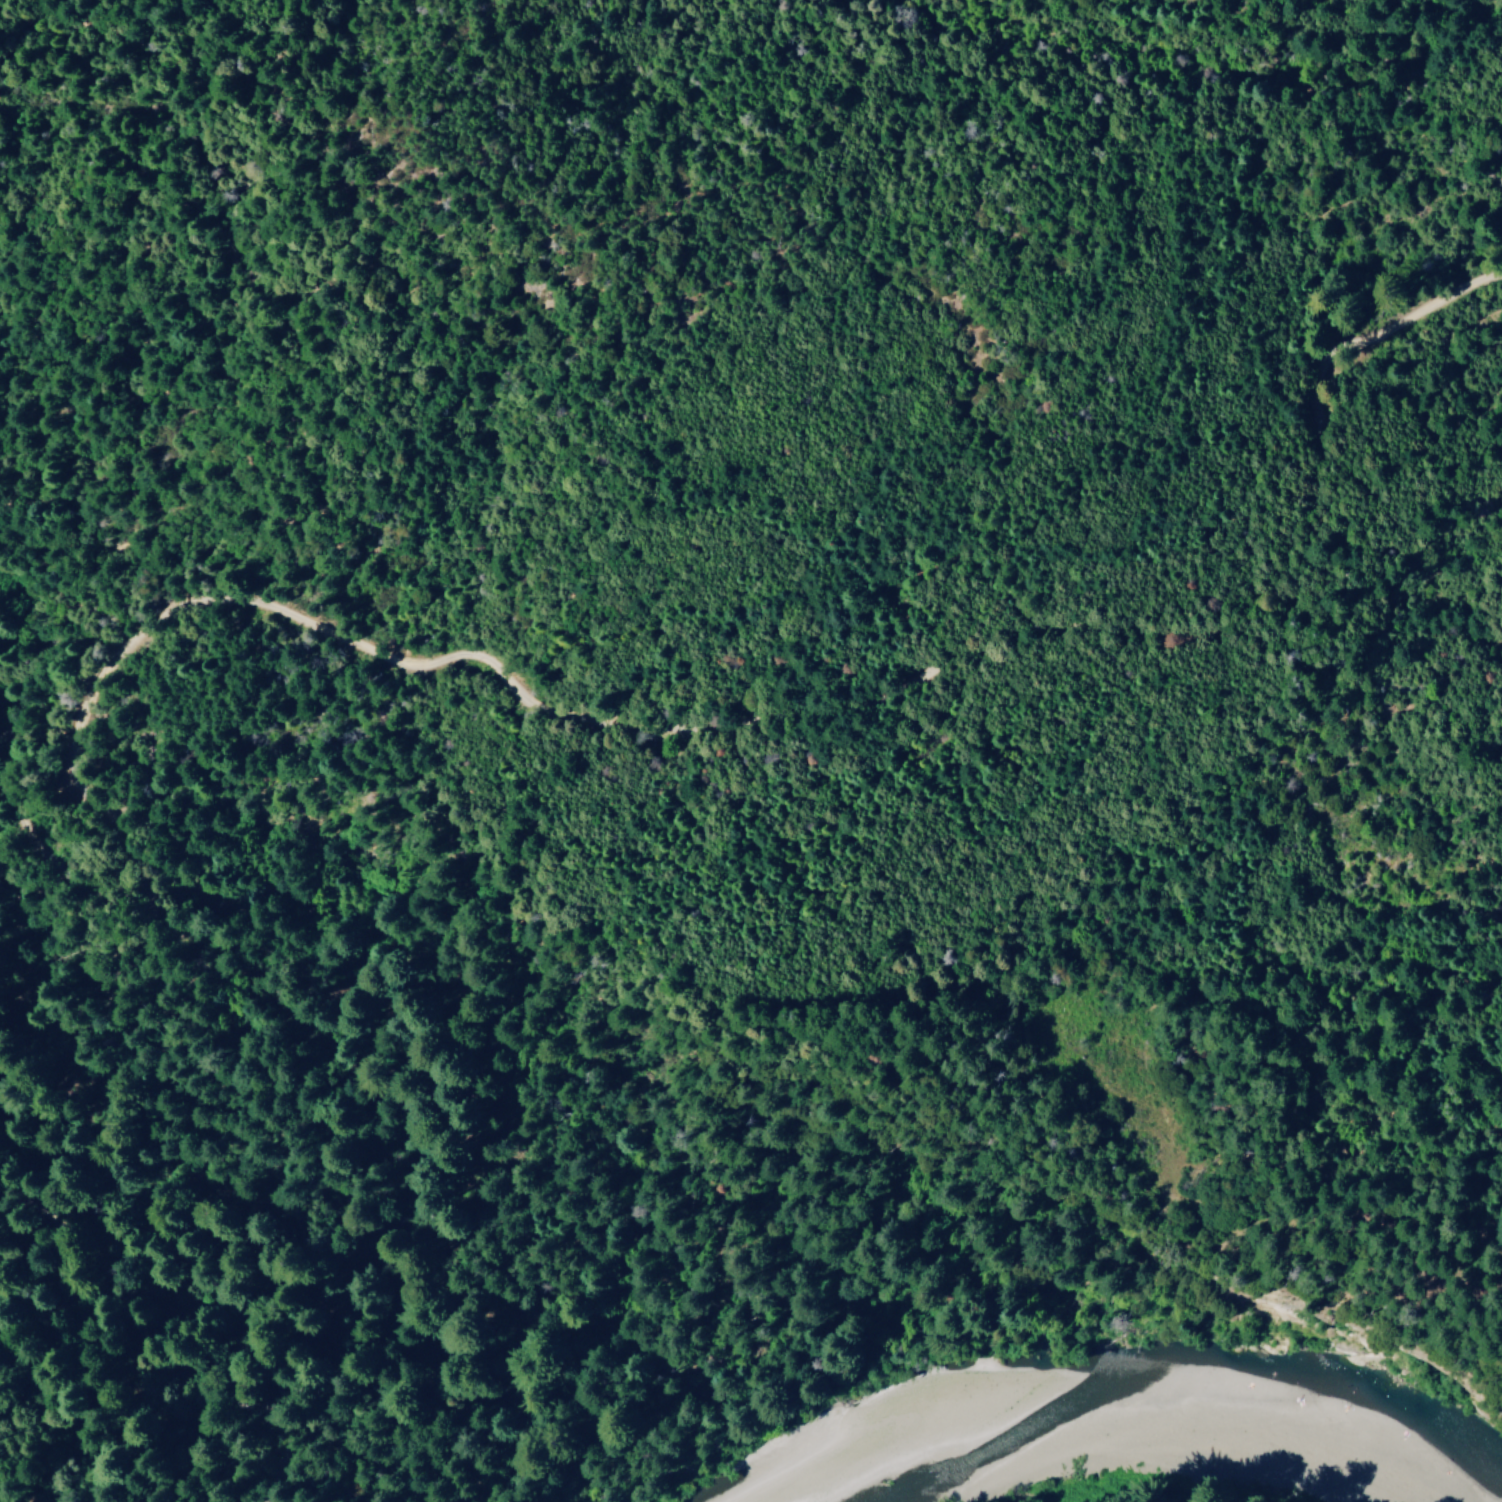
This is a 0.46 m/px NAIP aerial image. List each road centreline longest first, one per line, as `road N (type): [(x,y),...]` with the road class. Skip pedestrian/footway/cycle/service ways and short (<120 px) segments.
road 1 (residential): [(0,715),(23,833),(61,847),(97,885),(109,887),(131,871),(132,852),(120,824),(84,795),(76,739),(154,613),(207,590),(272,603),(407,671),(485,666),(562,719),(670,727),(838,715),(1037,627),(1066,623),(1156,637),(1227,633),(1267,610),(1295,572),(1315,515),(1325,359),(1501,270)]
road 2 (residential): [(248,1501),(286,1425),(176,1265),(158,1207),(132,1162),(19,1075),(0,1051)]

